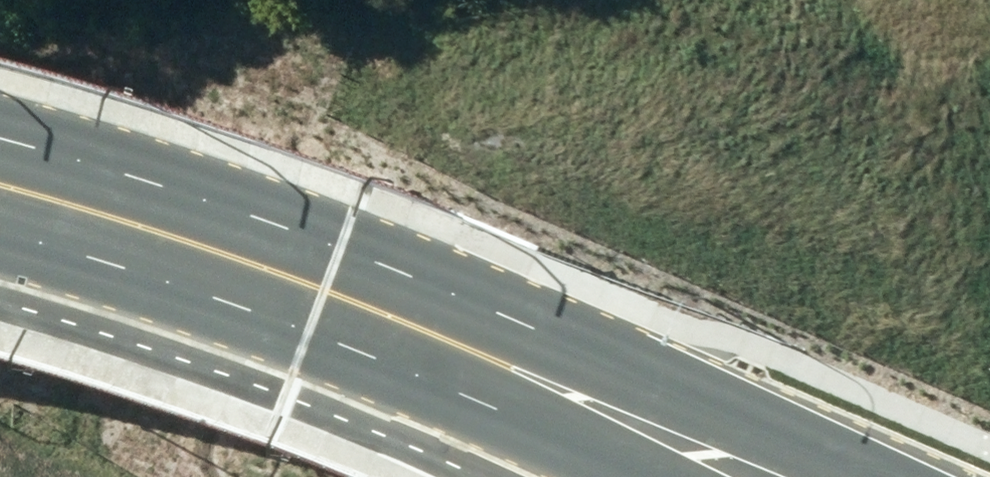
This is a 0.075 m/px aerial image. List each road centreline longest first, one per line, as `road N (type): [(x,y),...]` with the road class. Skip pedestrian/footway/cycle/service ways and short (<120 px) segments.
road 1 (secondary): [(0,137),(342,253),(871,476)]
road 2 (secondary): [(621,476),(312,334),(0,234)]

